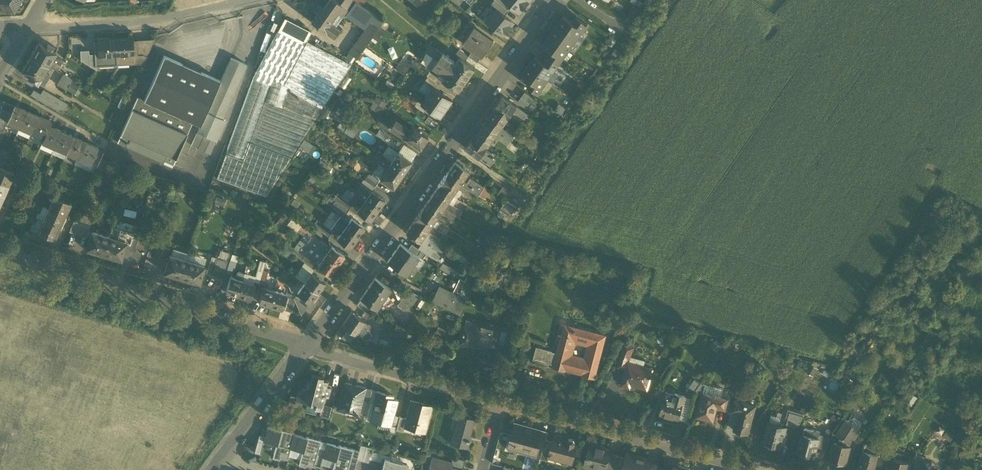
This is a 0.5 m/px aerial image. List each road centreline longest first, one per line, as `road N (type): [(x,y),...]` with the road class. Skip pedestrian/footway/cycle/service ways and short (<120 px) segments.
road 1 (residential): [(308,345),(554,0)]
road 2 (residential): [(0,250),(308,345)]
road 3 (residential): [(499,399),(757,469)]
road 4 (residential): [(31,26),(181,13),(237,0)]
road 5 (residential): [(308,345),(499,399)]
road 6 (residential): [(223,459),(308,345)]

